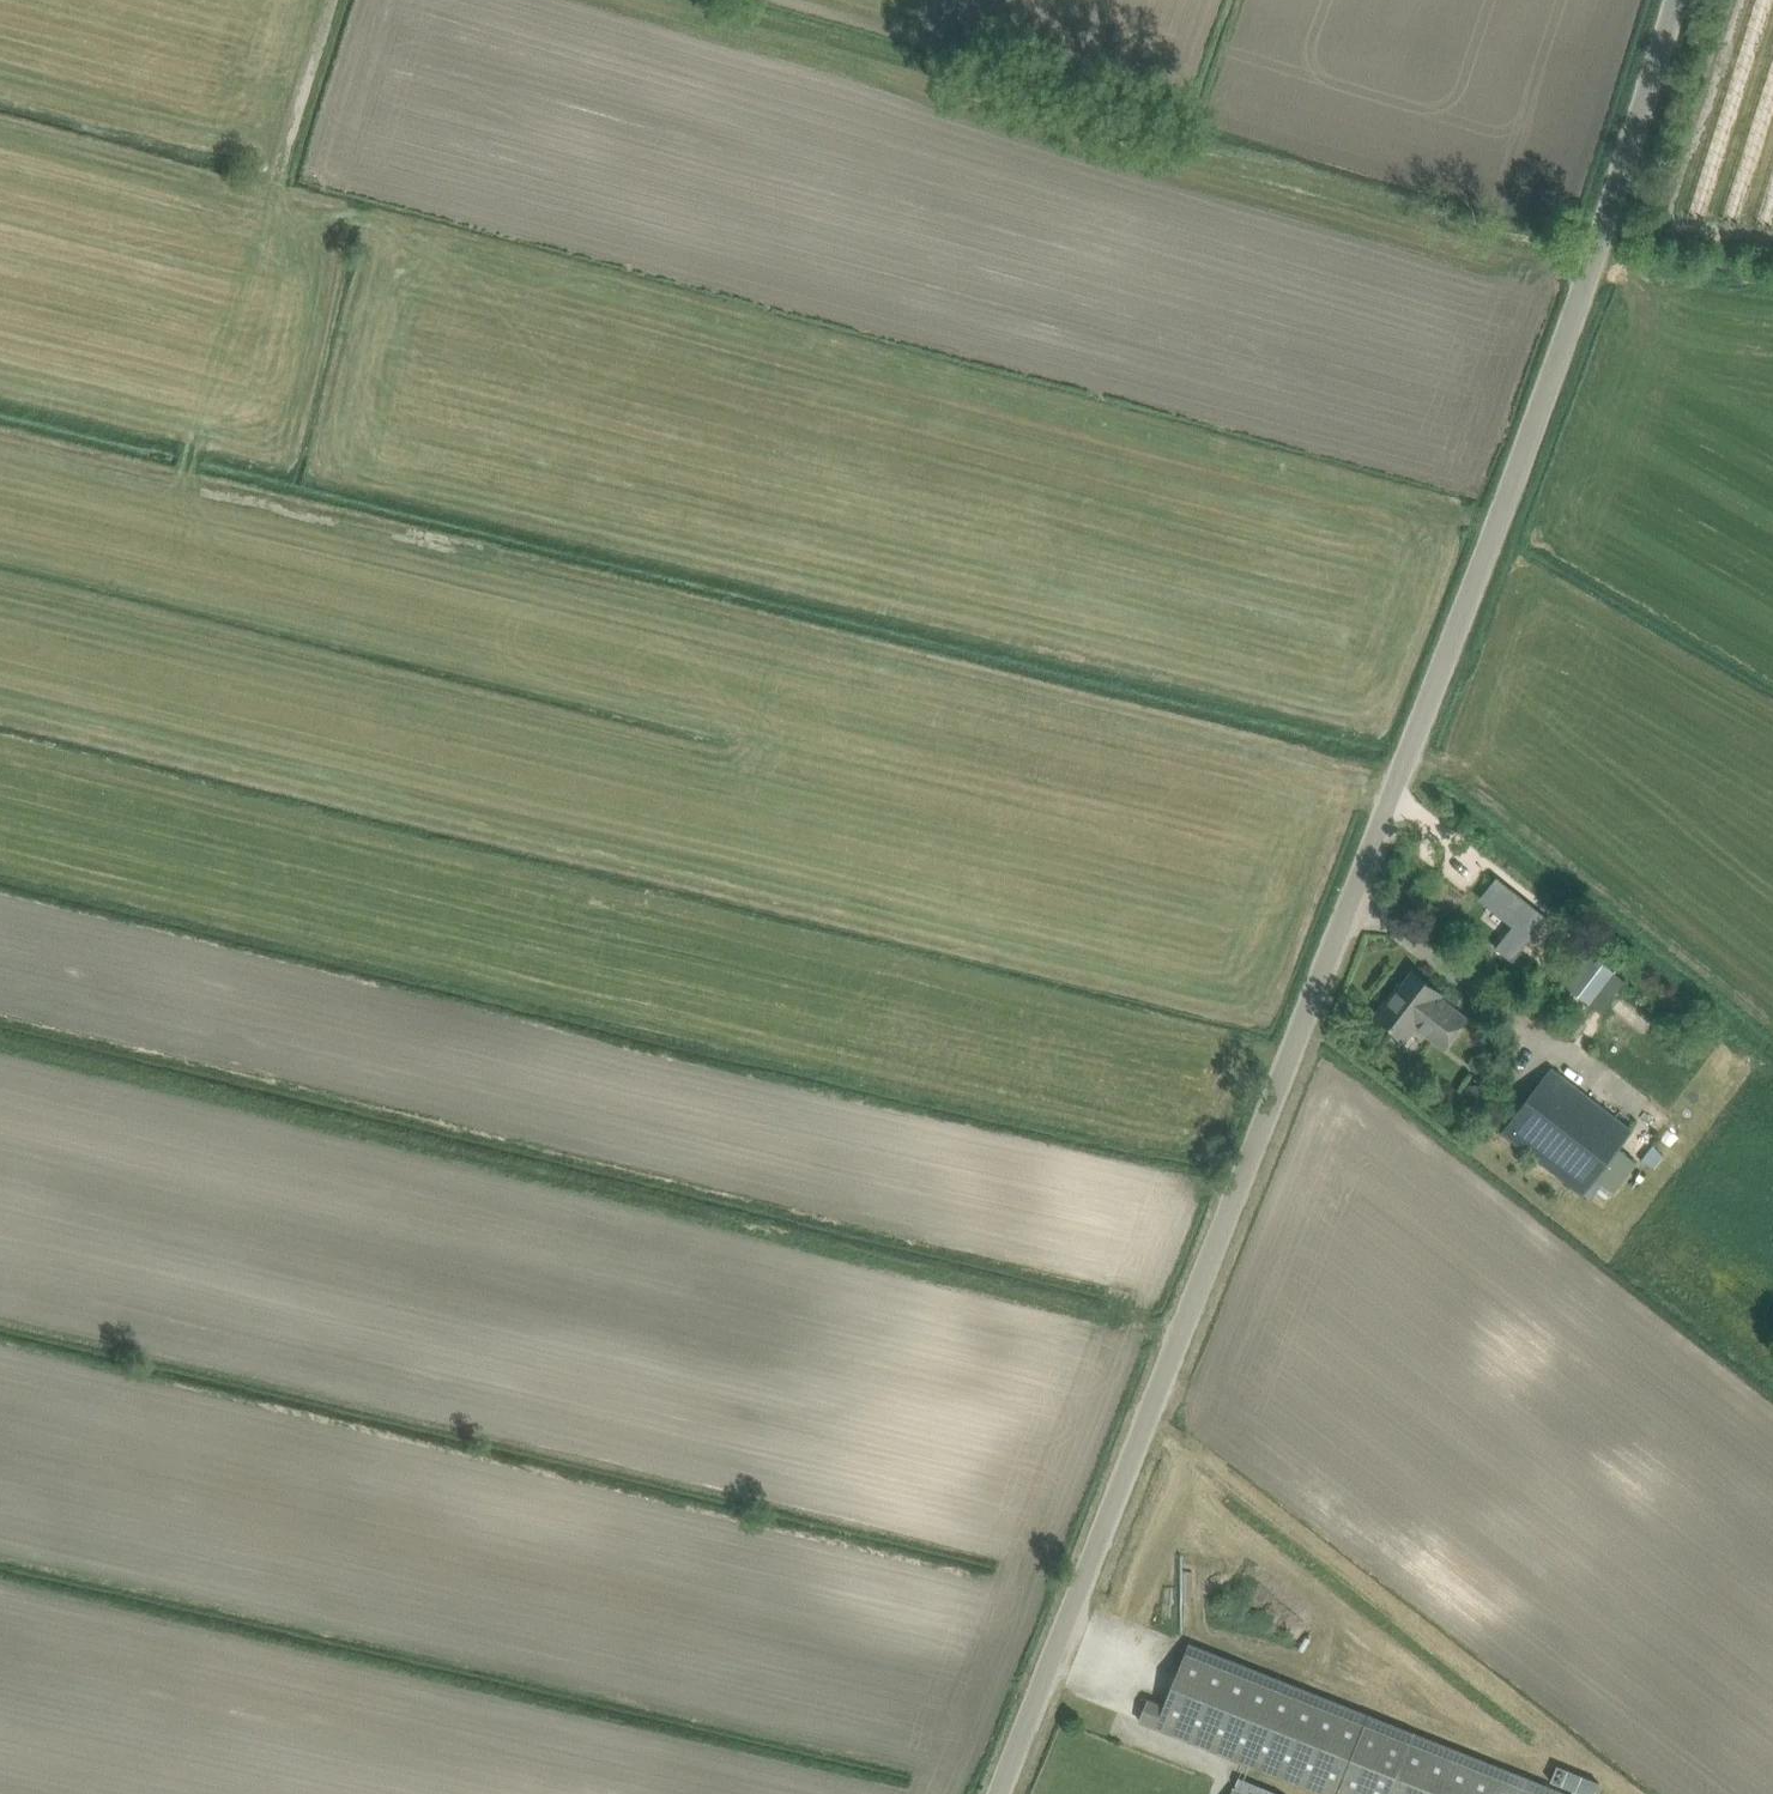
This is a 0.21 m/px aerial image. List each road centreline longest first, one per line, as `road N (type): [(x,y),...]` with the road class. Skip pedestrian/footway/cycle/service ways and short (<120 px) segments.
road 1 (unclassified): [(1007,1793),(1411,765),(1679,0)]

